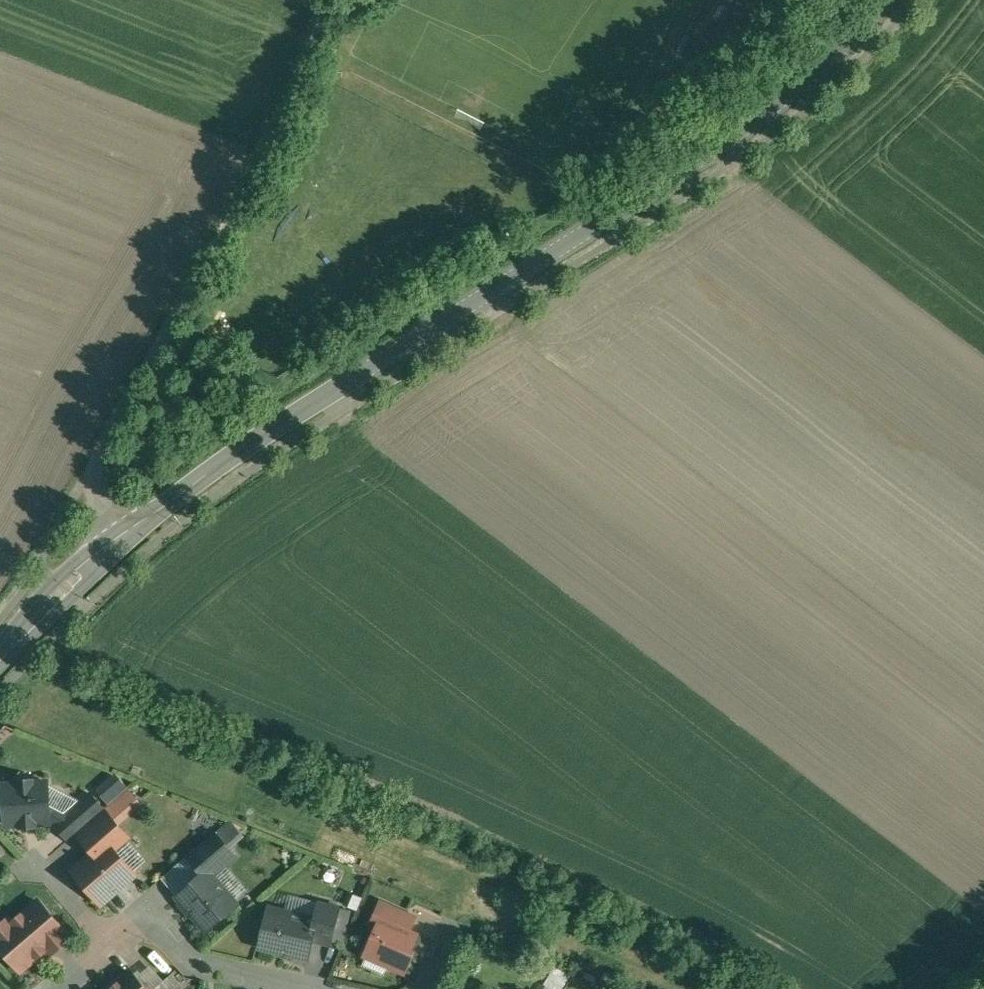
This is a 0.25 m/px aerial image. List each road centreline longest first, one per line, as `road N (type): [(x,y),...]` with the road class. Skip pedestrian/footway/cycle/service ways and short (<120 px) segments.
road 1 (secondary): [(0,651),(136,525),(231,455),(402,337),(861,51),(897,0)]
road 2 (residential): [(110,942),(149,911),(196,964),(305,988)]

